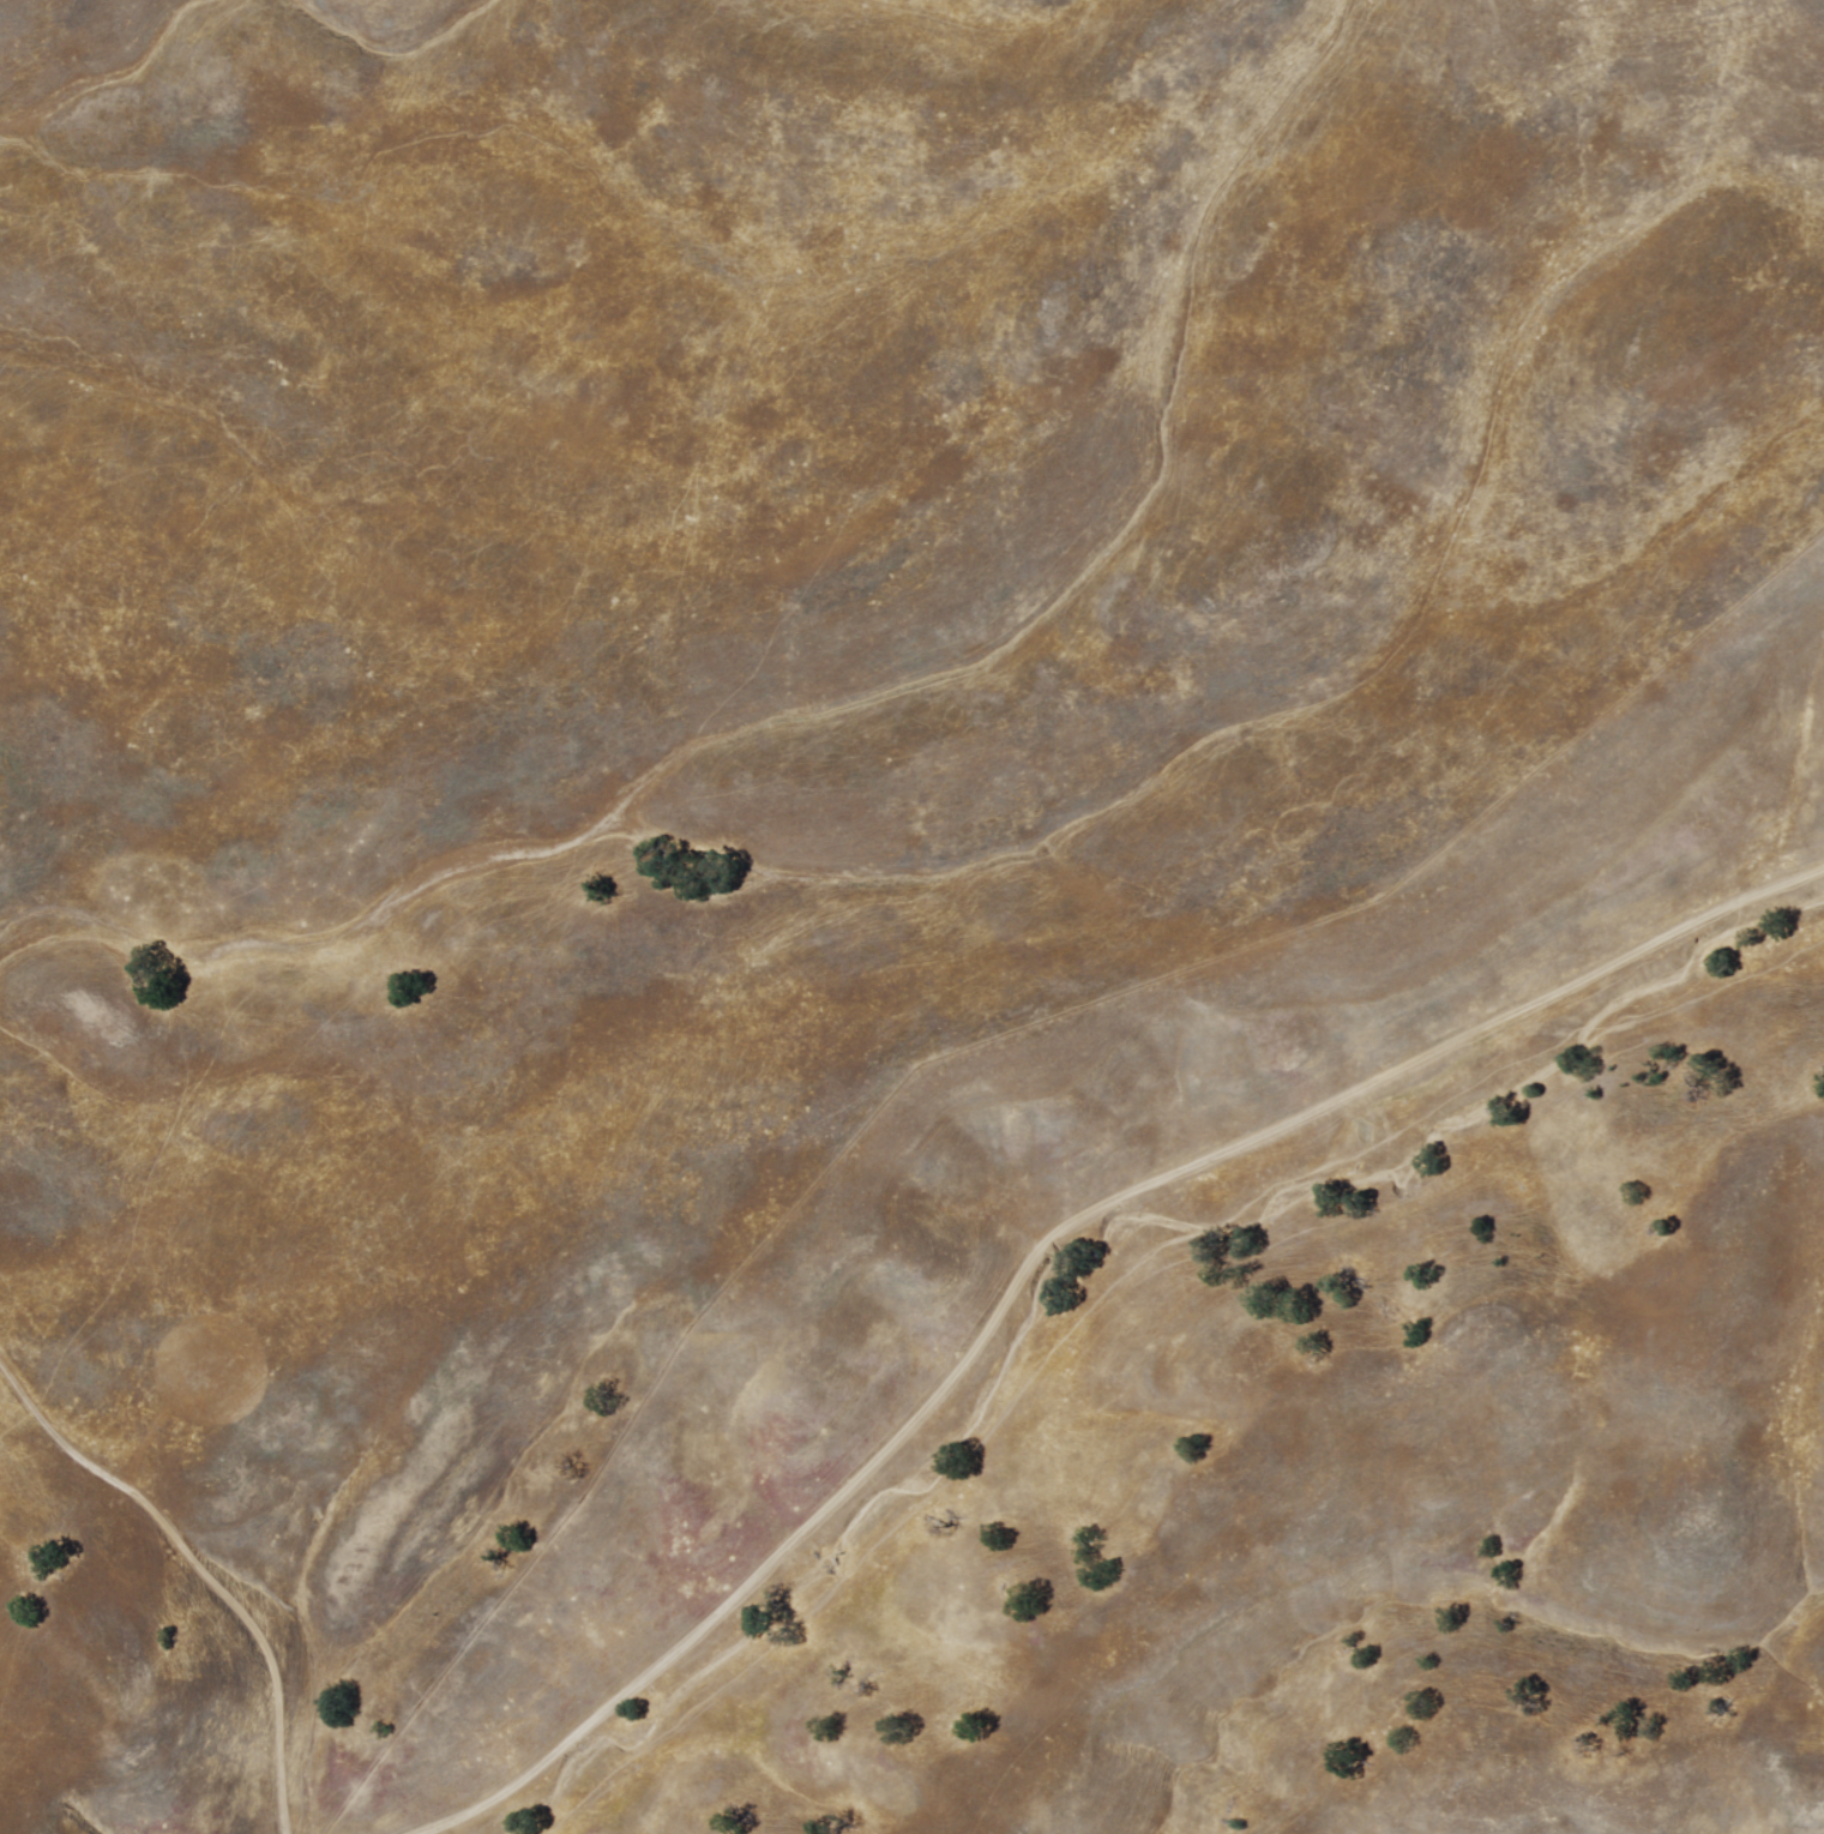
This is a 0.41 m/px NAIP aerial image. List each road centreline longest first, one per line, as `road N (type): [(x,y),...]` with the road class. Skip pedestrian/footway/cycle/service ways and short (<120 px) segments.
road 1 (track): [(1823,862),(1084,1215),(1048,1240),(944,1376),(674,1650),(508,1784),(415,1833)]
road 2 (track): [(280,1833),(272,1664),(236,1605),(148,1505),(79,1459),(0,1359)]

